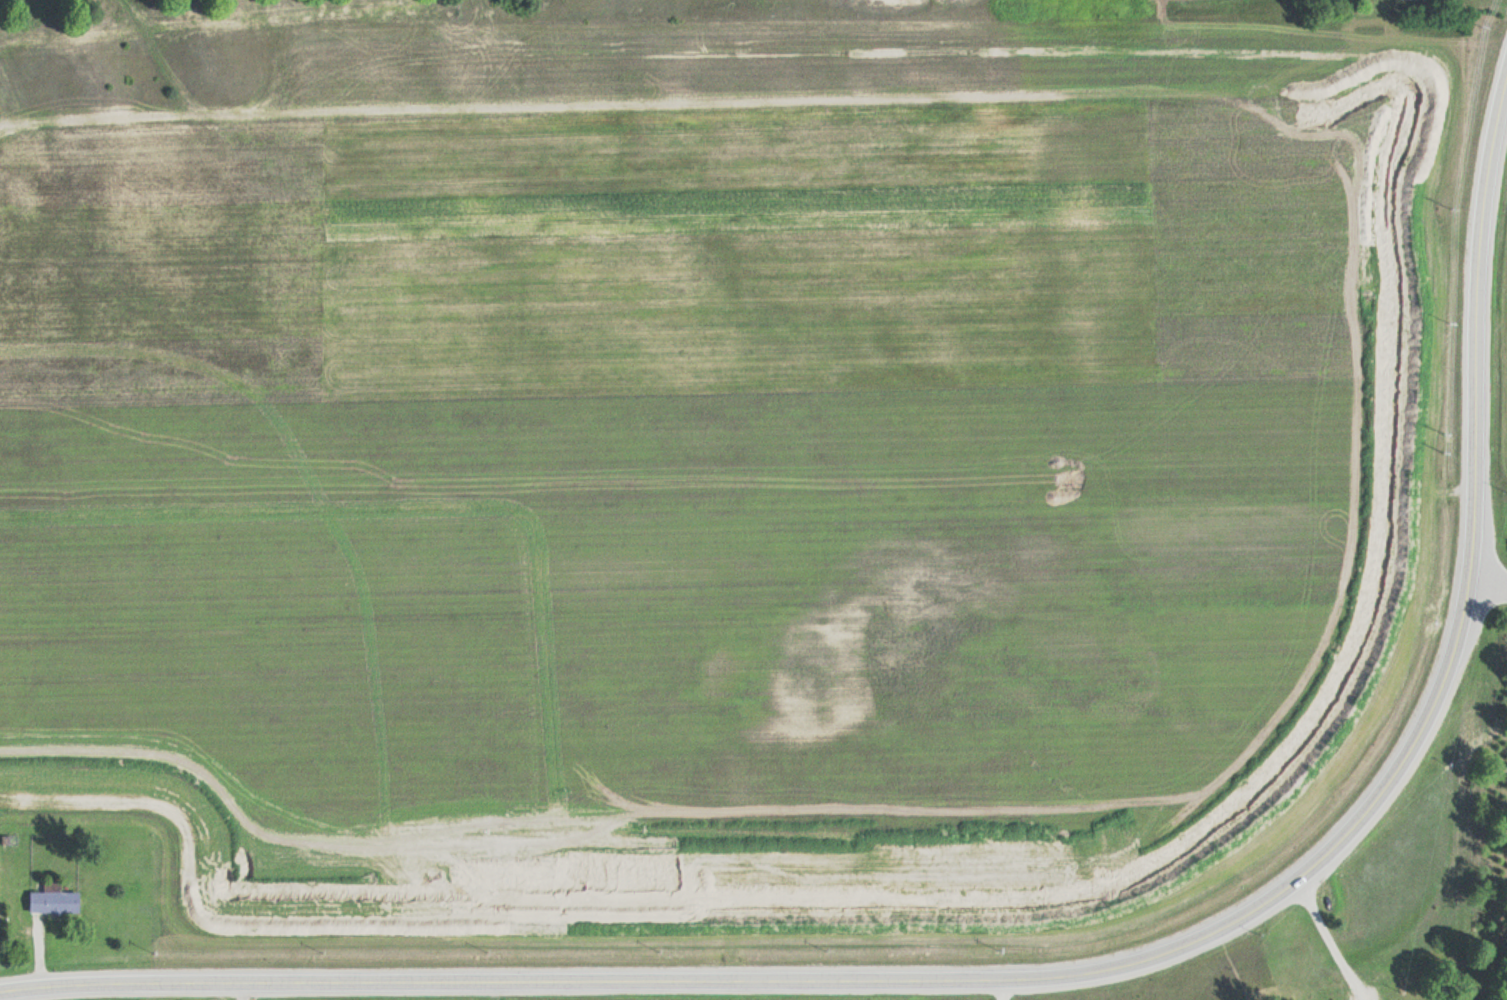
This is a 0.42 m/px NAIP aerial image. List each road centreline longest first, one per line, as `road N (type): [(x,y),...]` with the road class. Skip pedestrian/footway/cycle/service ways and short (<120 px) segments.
road 1 (tertiary): [(0,992),(104,982),(1008,978),(1099,971),(1152,956),(1255,908),(1309,871),(1406,759),(1457,645),(1473,564),(1482,229),(1506,80)]

